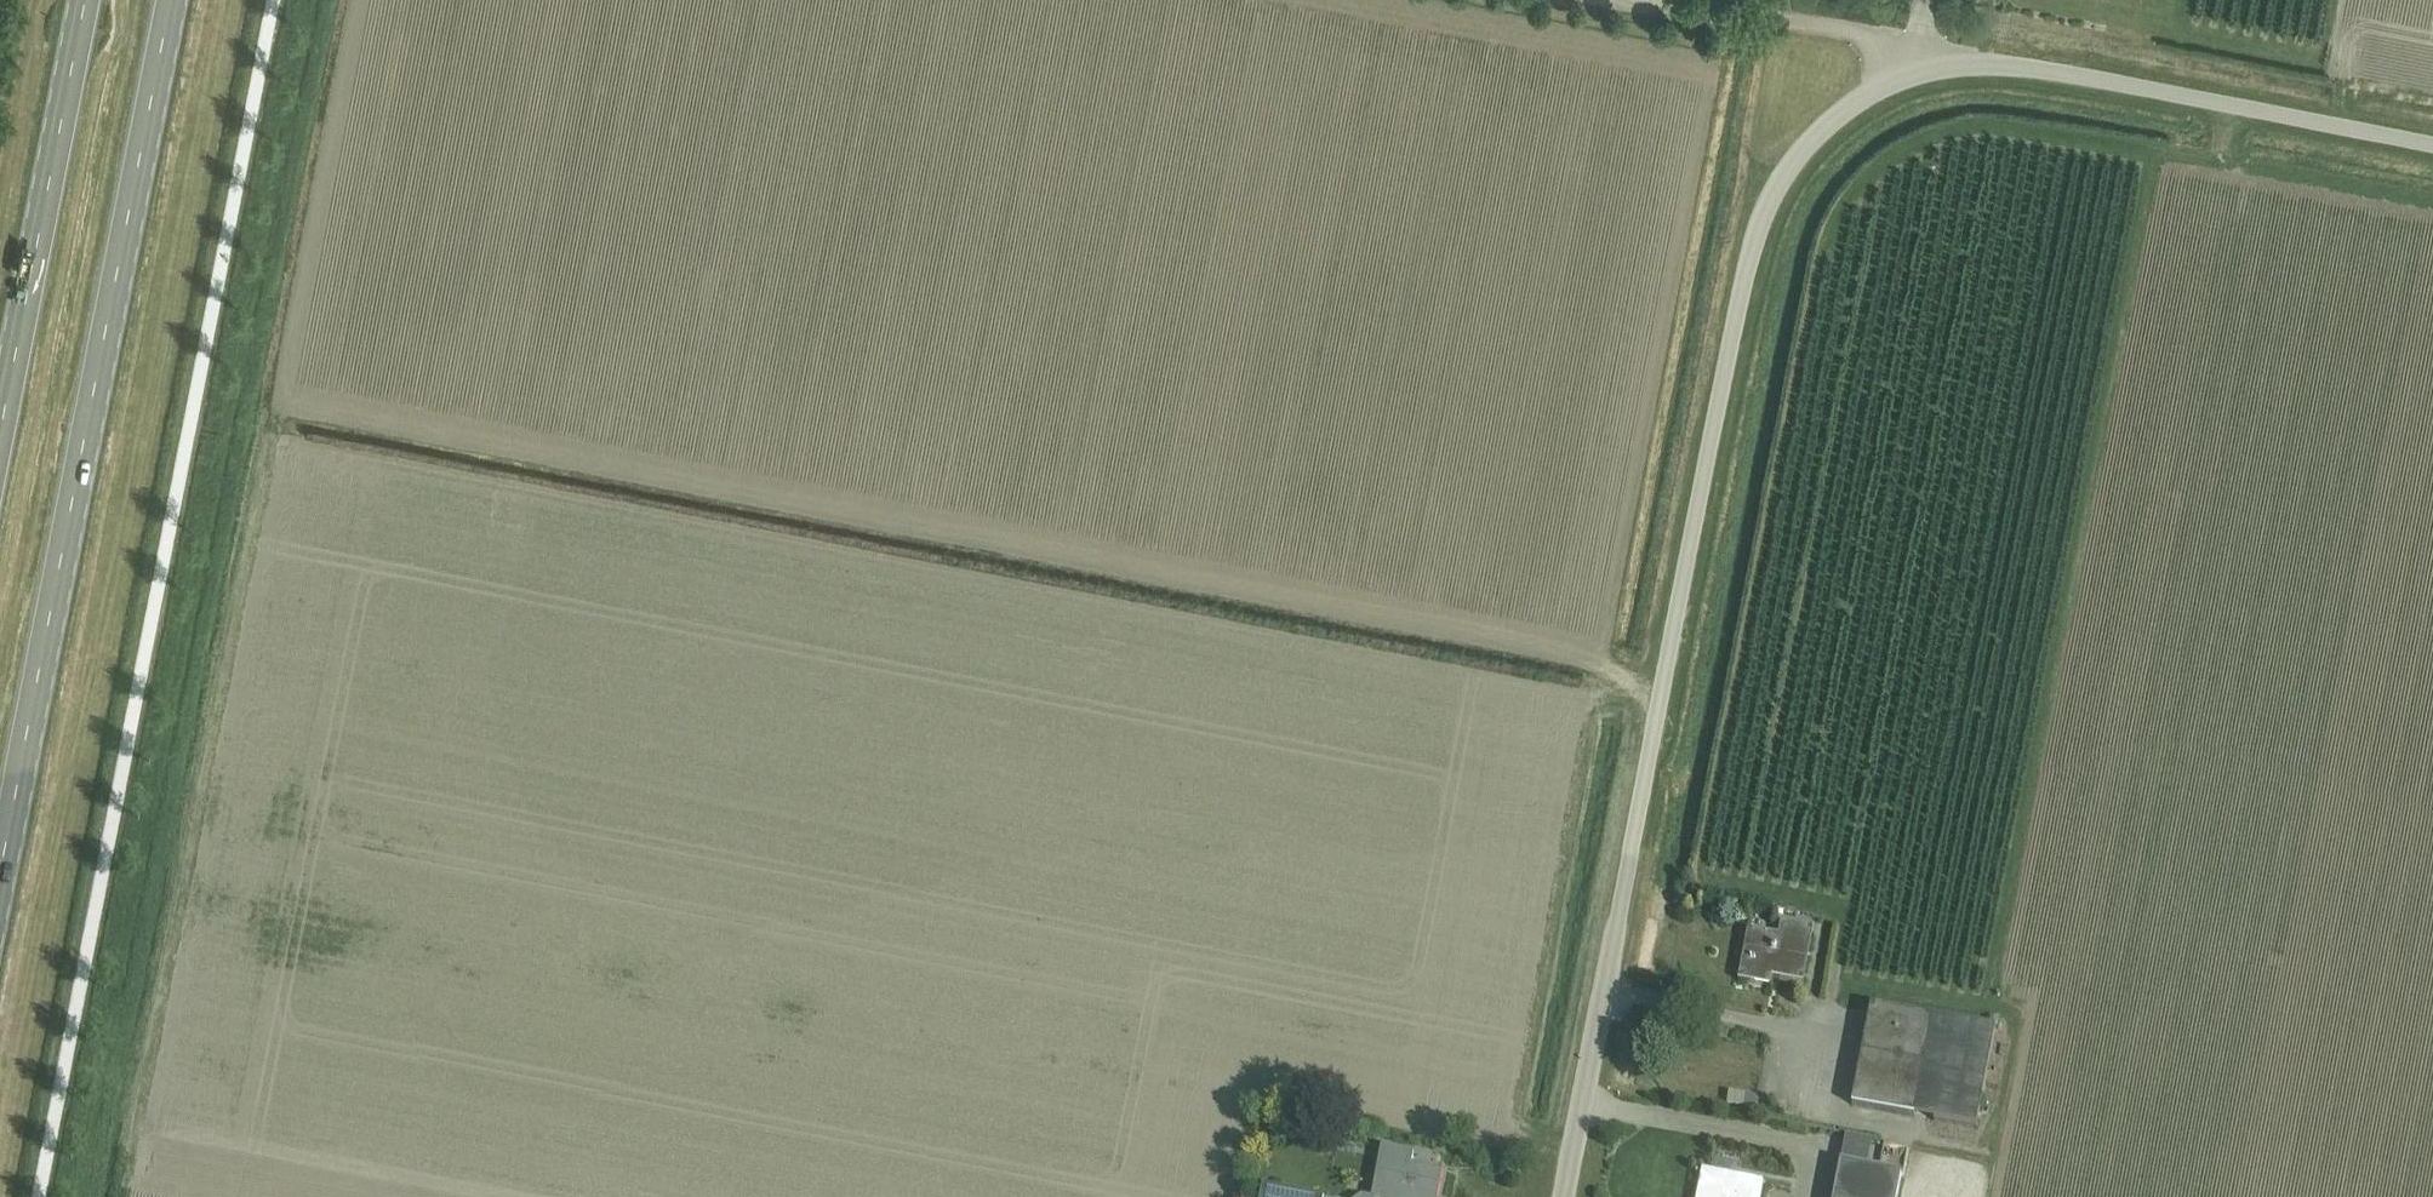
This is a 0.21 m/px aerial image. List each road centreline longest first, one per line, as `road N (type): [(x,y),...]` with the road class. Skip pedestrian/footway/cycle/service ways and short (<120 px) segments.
road 1 (unclassified): [(1561,1196),(1747,264),(1771,193),(1803,144),(1882,84),(1948,65),(2012,65),(2432,146)]
road 2 (primary): [(0,912),(177,0)]
road 3 (primary): [(82,0),(0,418)]

